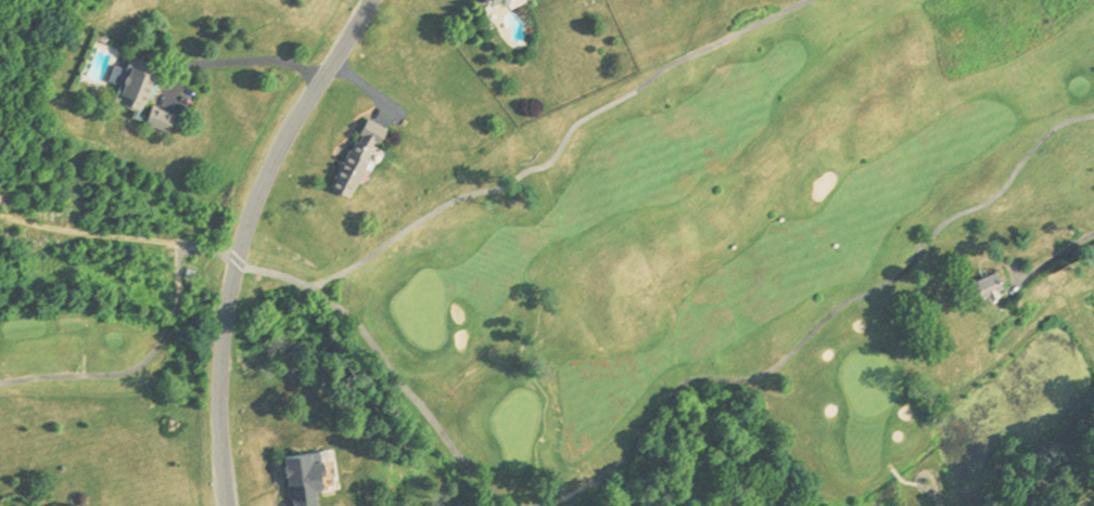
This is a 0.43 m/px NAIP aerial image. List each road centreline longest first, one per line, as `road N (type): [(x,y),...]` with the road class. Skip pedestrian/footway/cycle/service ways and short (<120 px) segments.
road 1 (residential): [(368,0),(272,152),(242,222),(218,356),(225,505)]

